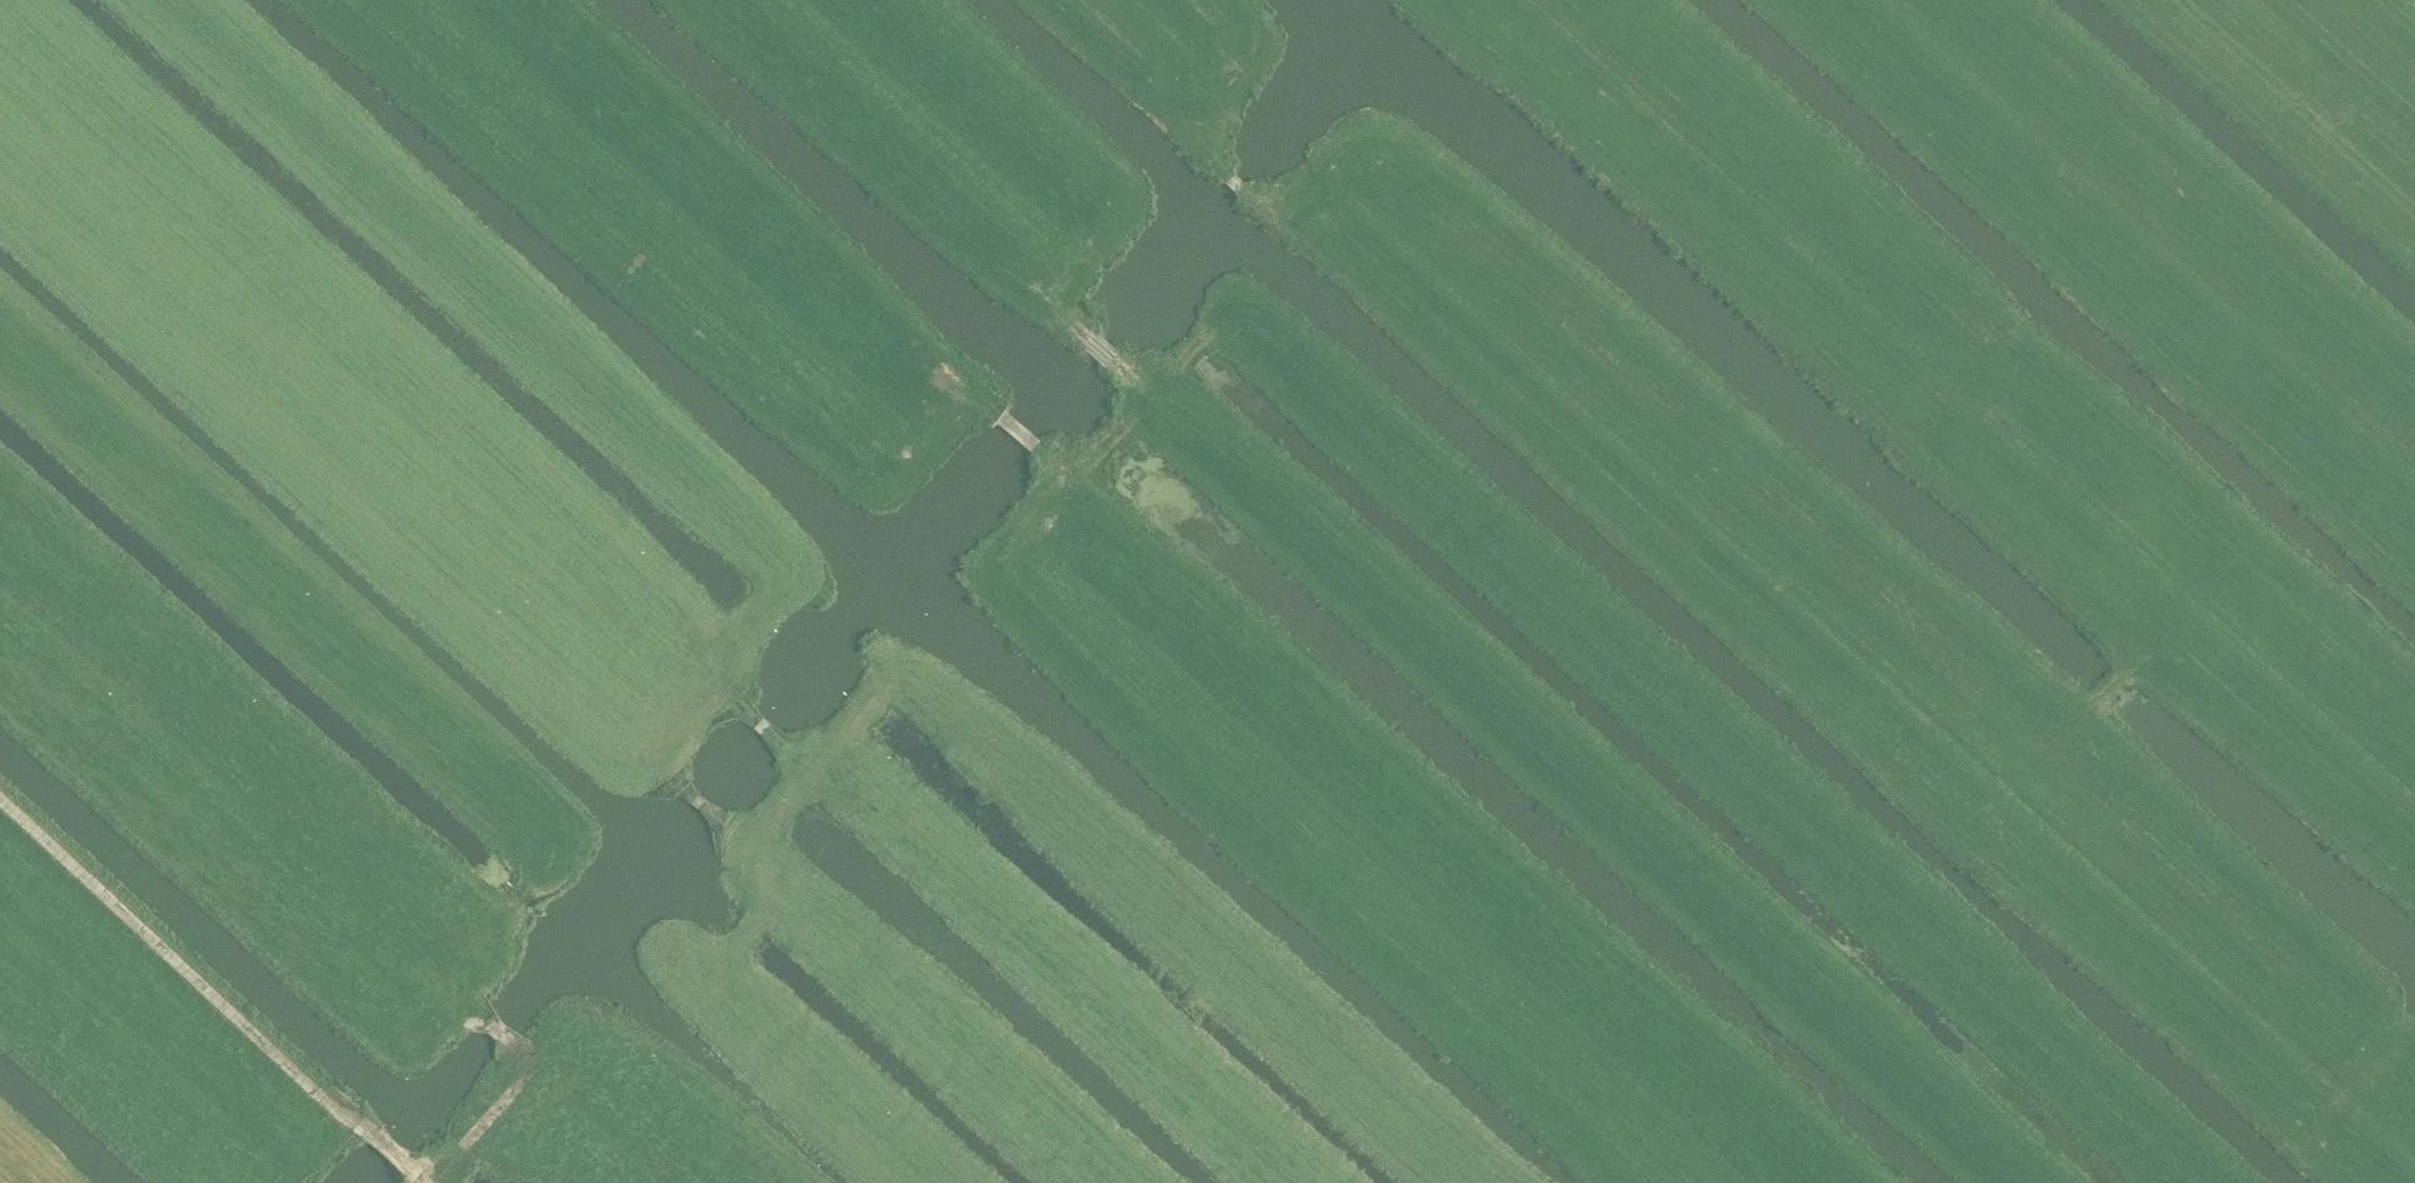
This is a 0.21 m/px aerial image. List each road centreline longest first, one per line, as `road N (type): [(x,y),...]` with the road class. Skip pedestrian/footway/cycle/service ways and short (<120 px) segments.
road 1 (track): [(431,1182),(351,1123),(0,801)]

